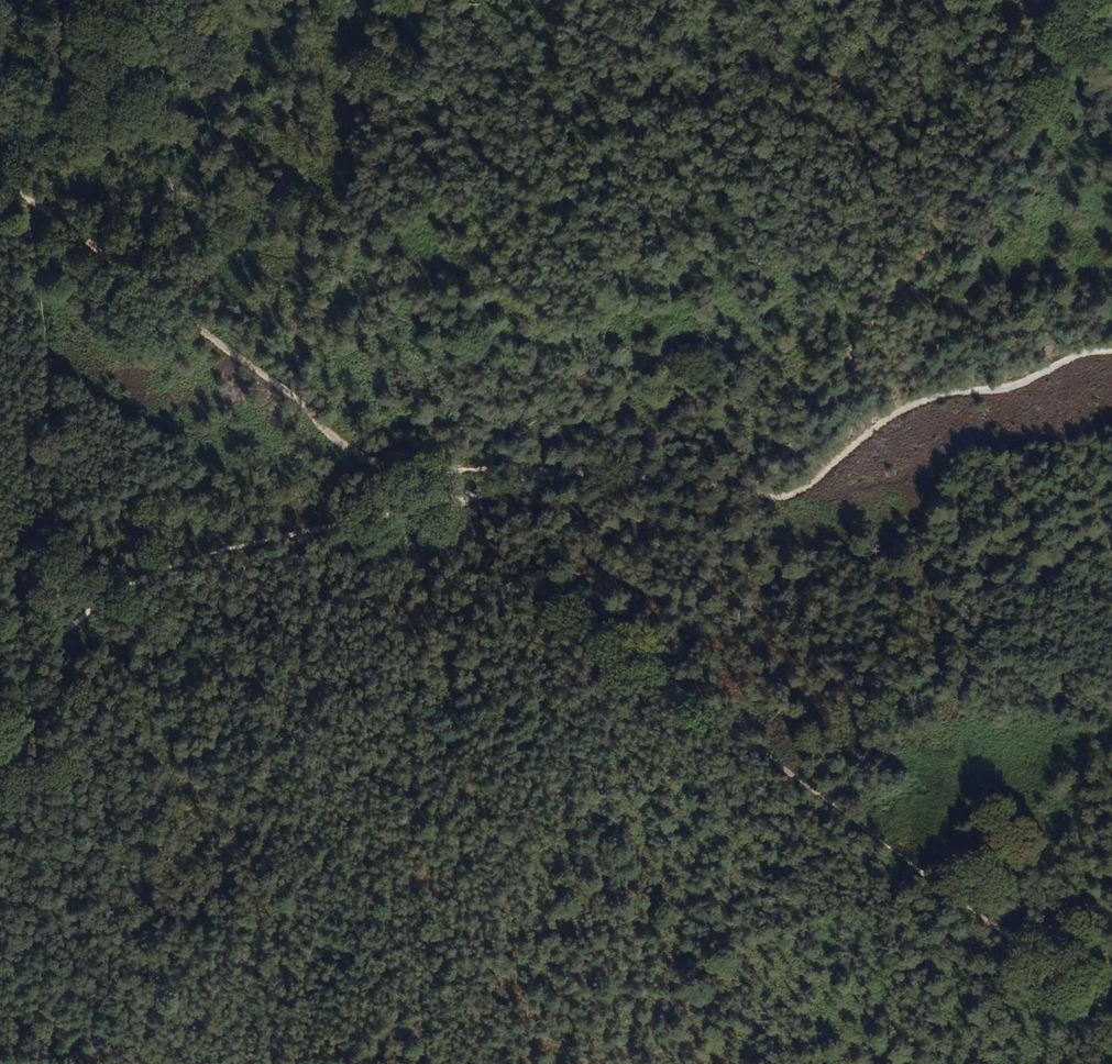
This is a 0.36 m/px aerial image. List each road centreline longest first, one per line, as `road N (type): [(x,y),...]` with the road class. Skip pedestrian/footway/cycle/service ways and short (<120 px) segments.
road 1 (track): [(1111,1033),(0,179)]
road 2 (track): [(1111,348),(921,401),(808,486),(751,495),(592,476),(169,565),(63,626),(0,721)]
road 3 (track): [(1082,0),(637,669)]

